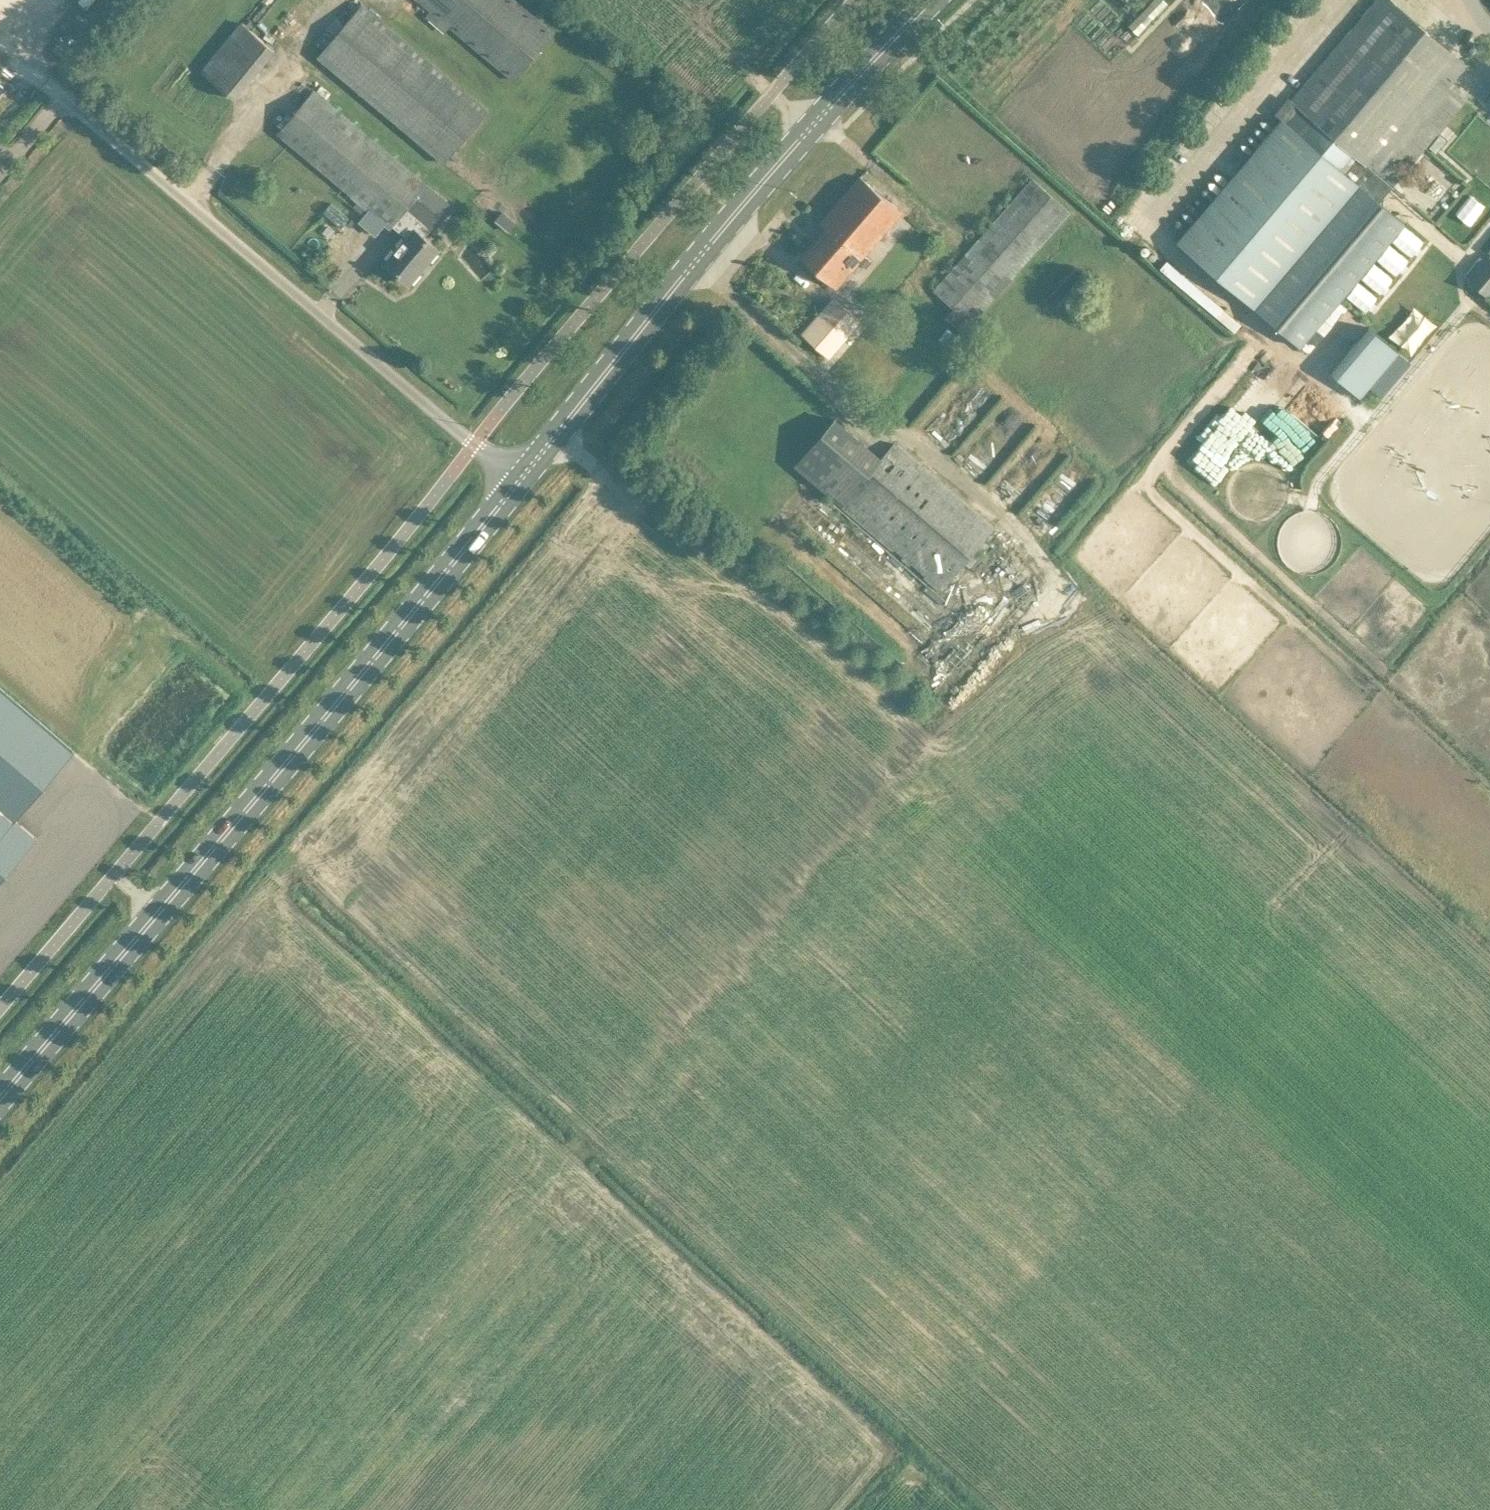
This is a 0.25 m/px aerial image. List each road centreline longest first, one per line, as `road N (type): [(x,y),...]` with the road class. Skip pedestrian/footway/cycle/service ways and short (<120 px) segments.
road 1 (primary): [(516,480),(0,1091)]
road 2 (unclassified): [(516,480),(26,62)]
road 3 (primary): [(933,0),(724,228),(516,480)]

